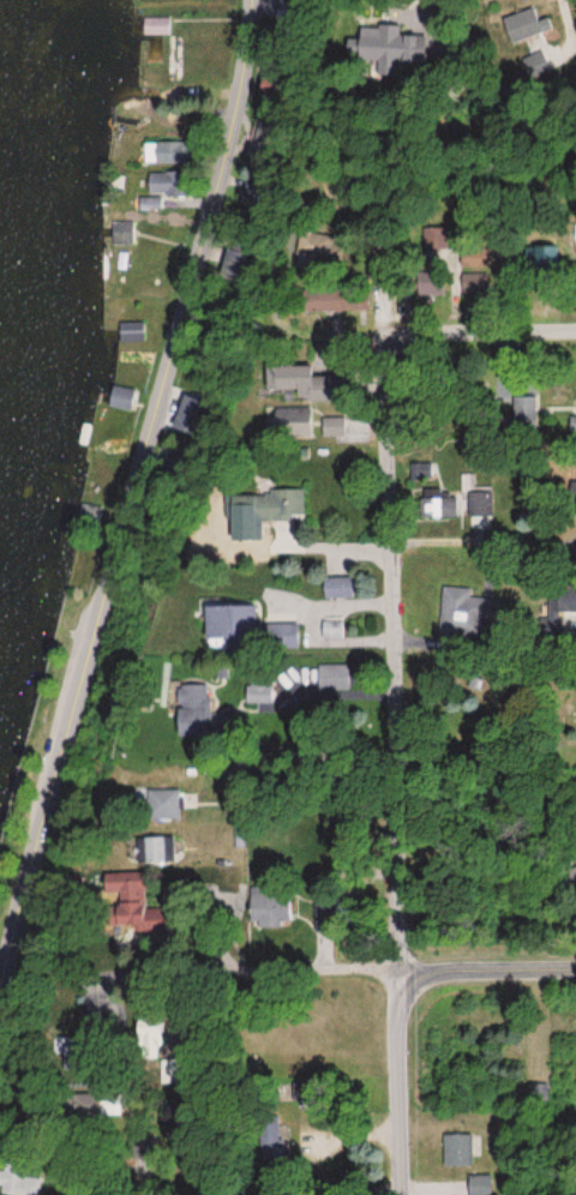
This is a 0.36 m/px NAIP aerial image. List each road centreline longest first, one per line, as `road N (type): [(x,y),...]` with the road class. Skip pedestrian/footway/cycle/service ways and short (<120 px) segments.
road 1 (tertiary): [(0,1042),(31,959),(274,84),(268,0)]
road 2 (residential): [(411,1194),(395,539),(402,354)]
road 3 (residential): [(252,955),(304,966),(575,954)]
road 4 (residential): [(410,1179),(122,1194)]
road 5 (residential): [(324,342),(335,364),(353,366),(402,354),(575,345)]
road 6 (residential): [(575,87),(442,78),(380,110),(367,161)]
road 7 (residential): [(575,539),(395,539)]
road 8 (residential): [(401,877),(242,860)]

